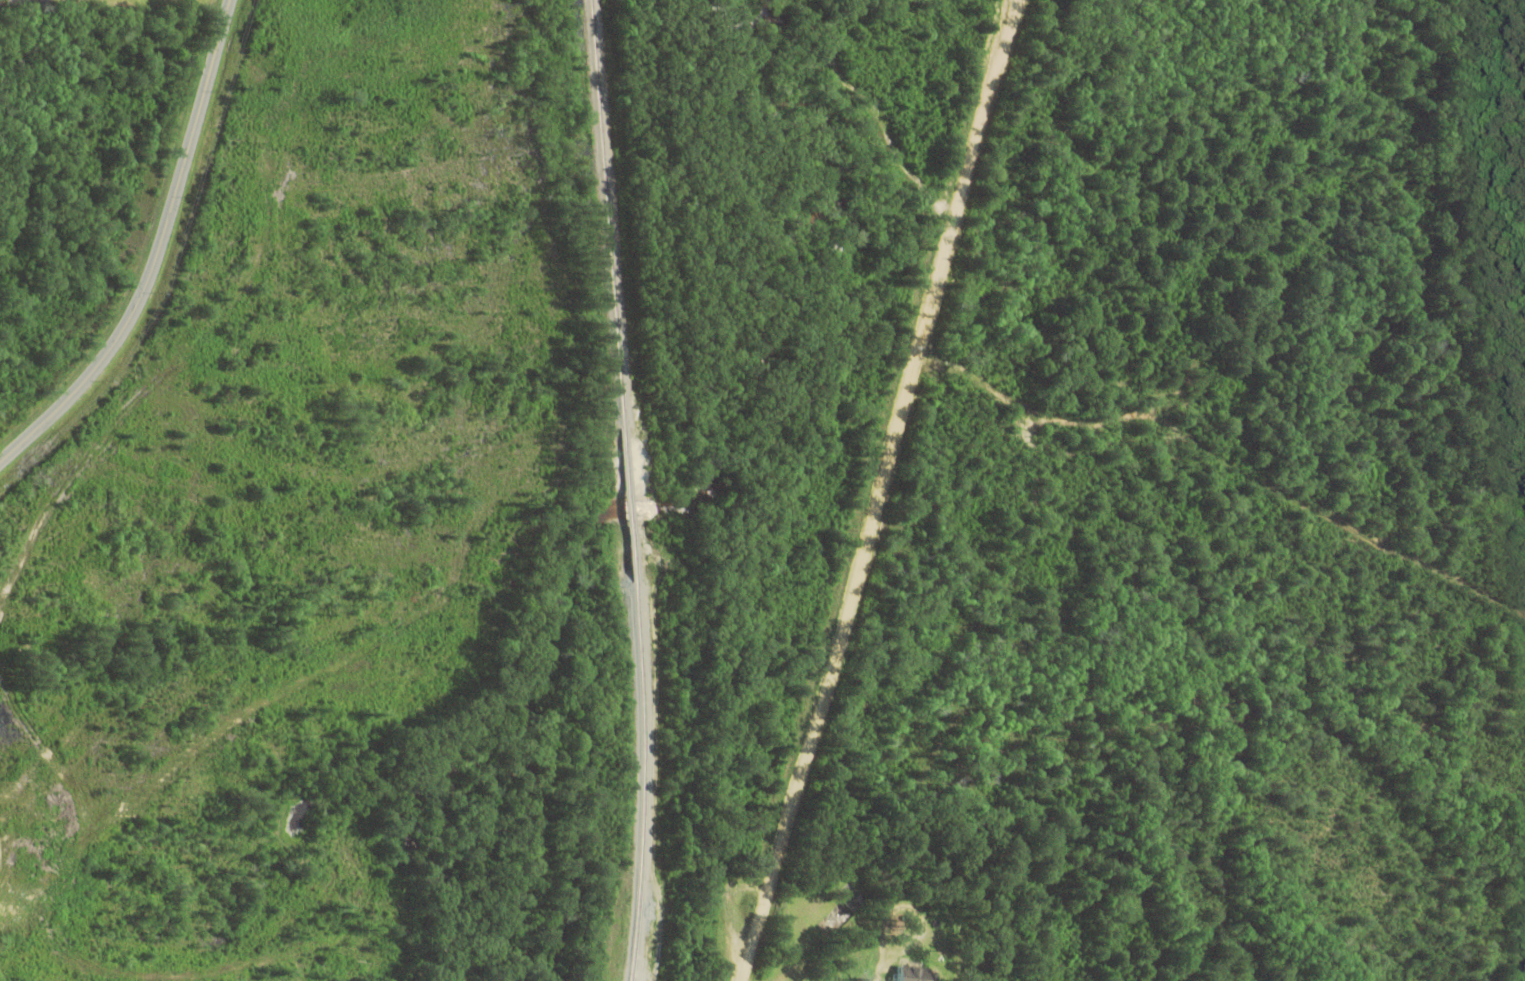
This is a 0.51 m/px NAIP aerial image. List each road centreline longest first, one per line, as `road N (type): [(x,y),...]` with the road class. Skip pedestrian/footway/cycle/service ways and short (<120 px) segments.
road 1 (residential): [(748,980),(1032,0)]
road 2 (tertiary): [(0,464),(107,355),(147,288),(232,0)]

